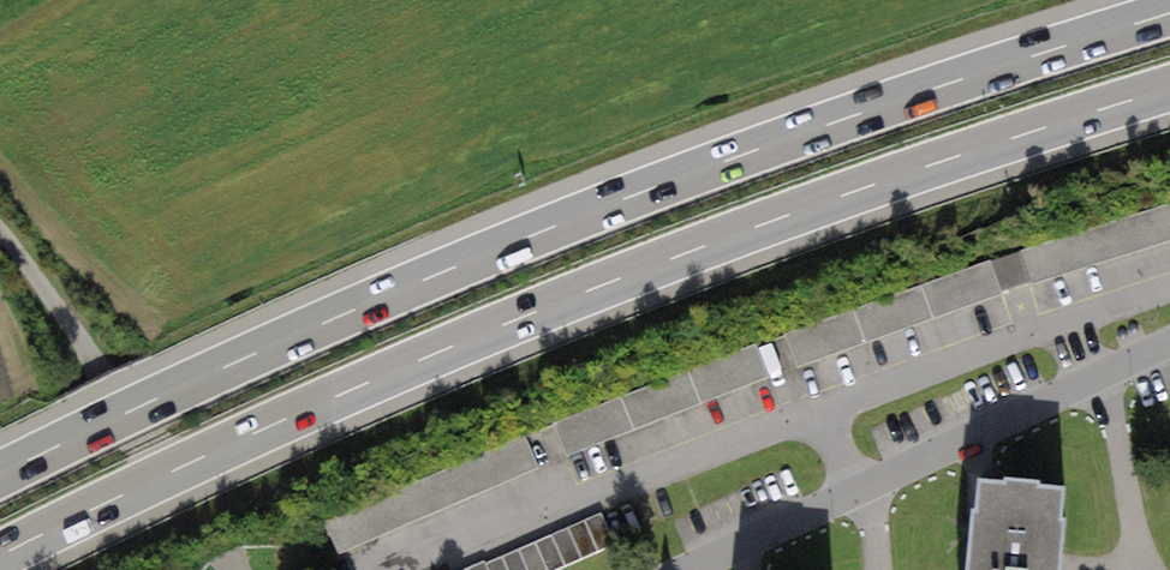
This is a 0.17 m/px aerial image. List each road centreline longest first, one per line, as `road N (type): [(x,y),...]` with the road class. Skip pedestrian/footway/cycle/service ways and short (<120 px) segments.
road 1 (motorway): [(0,556),(309,408),(547,308),(790,213),(1169,89)]
road 2 (motorway): [(1169,14),(875,107),(497,250),(0,474)]
road 3 (residential): [(685,569),(1169,338)]
road 4 (unclassified): [(201,532),(104,373),(0,232)]

